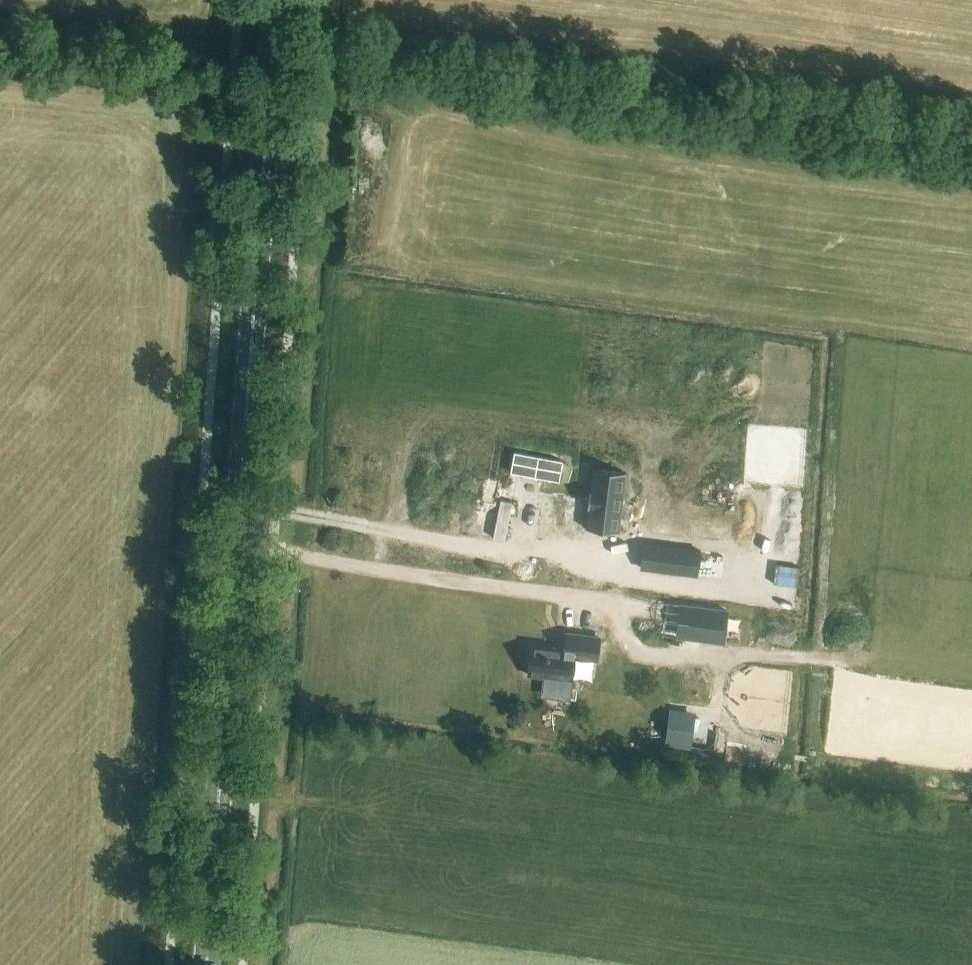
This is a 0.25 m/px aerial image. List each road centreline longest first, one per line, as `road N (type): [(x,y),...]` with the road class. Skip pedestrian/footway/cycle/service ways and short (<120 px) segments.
road 1 (secondary): [(206,964),(276,0)]

